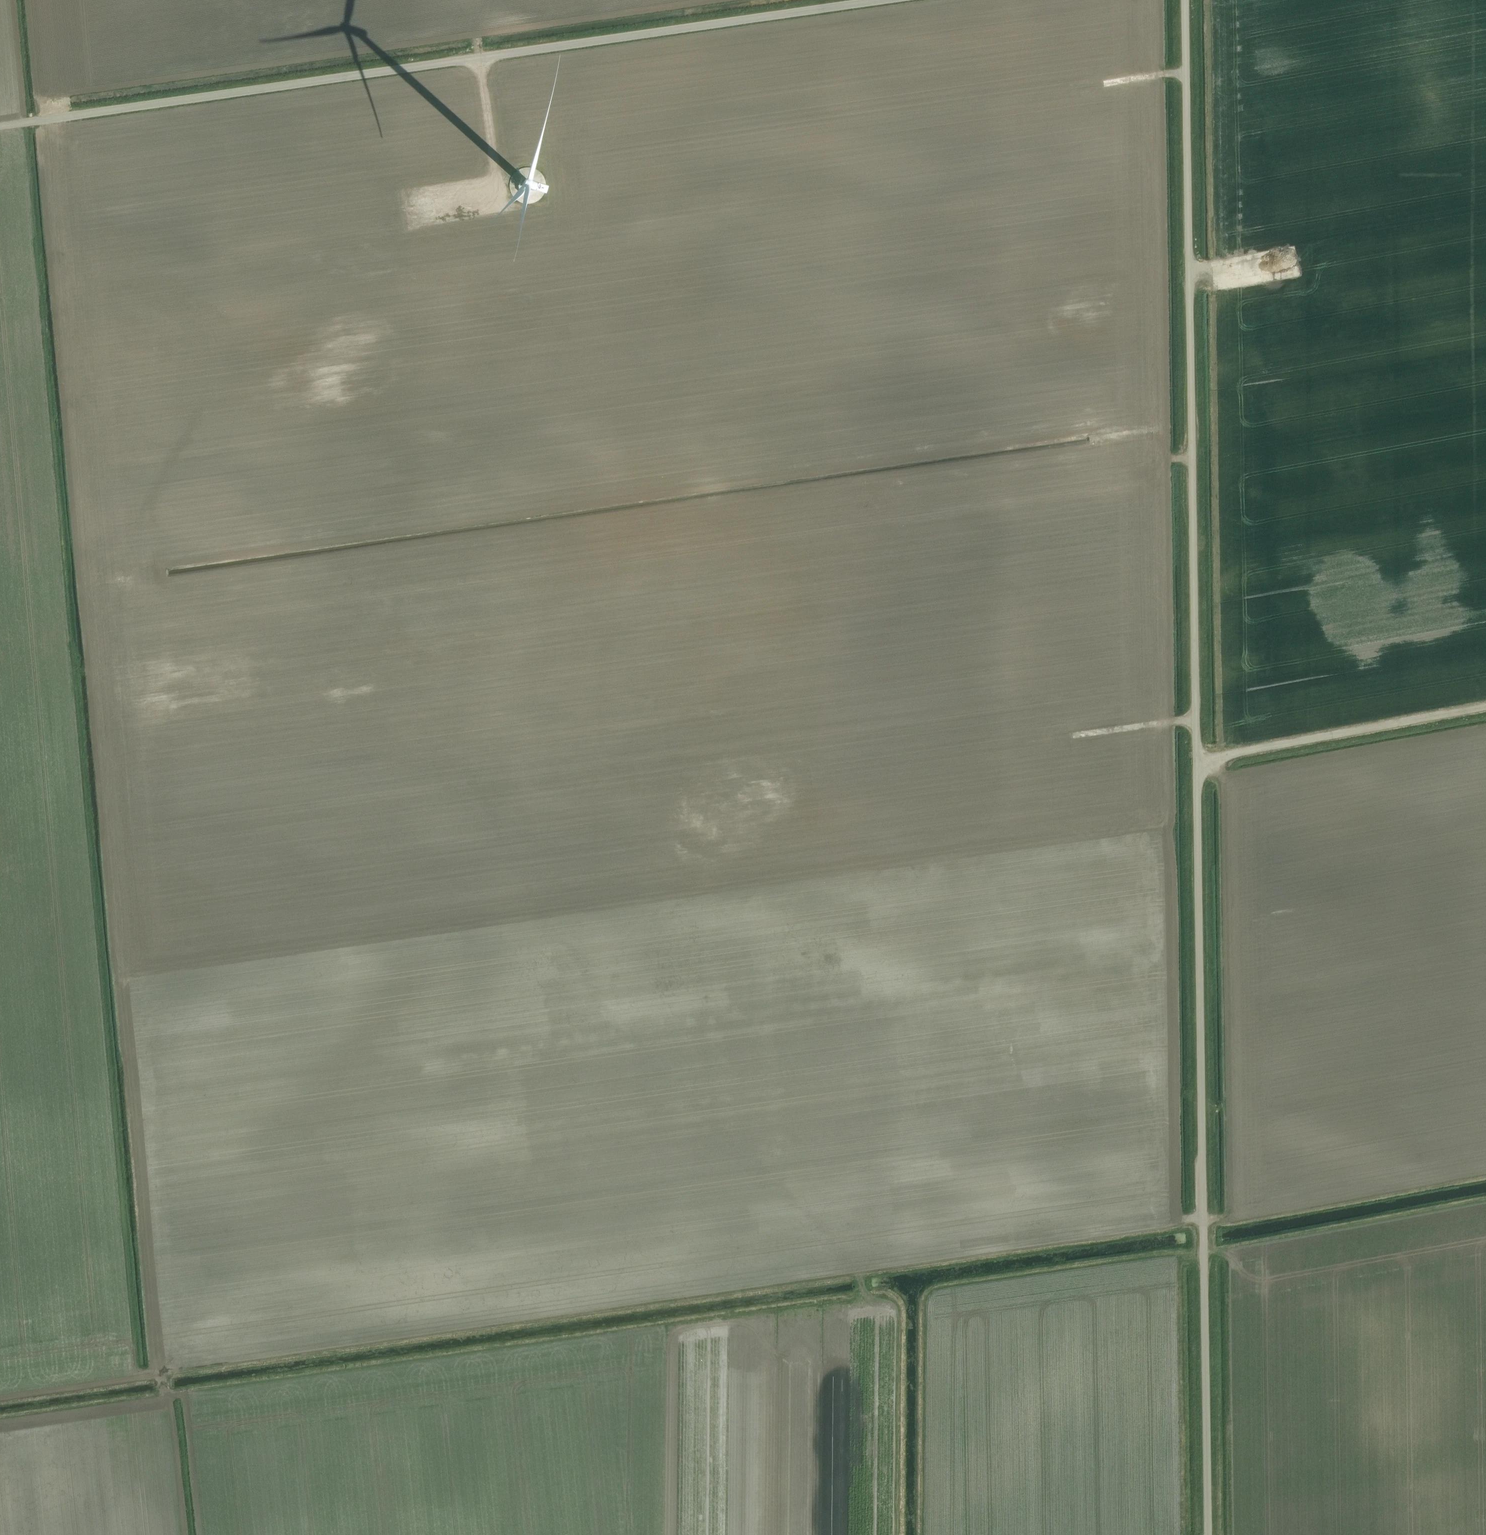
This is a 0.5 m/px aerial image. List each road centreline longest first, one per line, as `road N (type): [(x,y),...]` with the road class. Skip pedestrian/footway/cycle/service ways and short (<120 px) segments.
road 1 (unclassified): [(1207,1534),(1183,0)]

